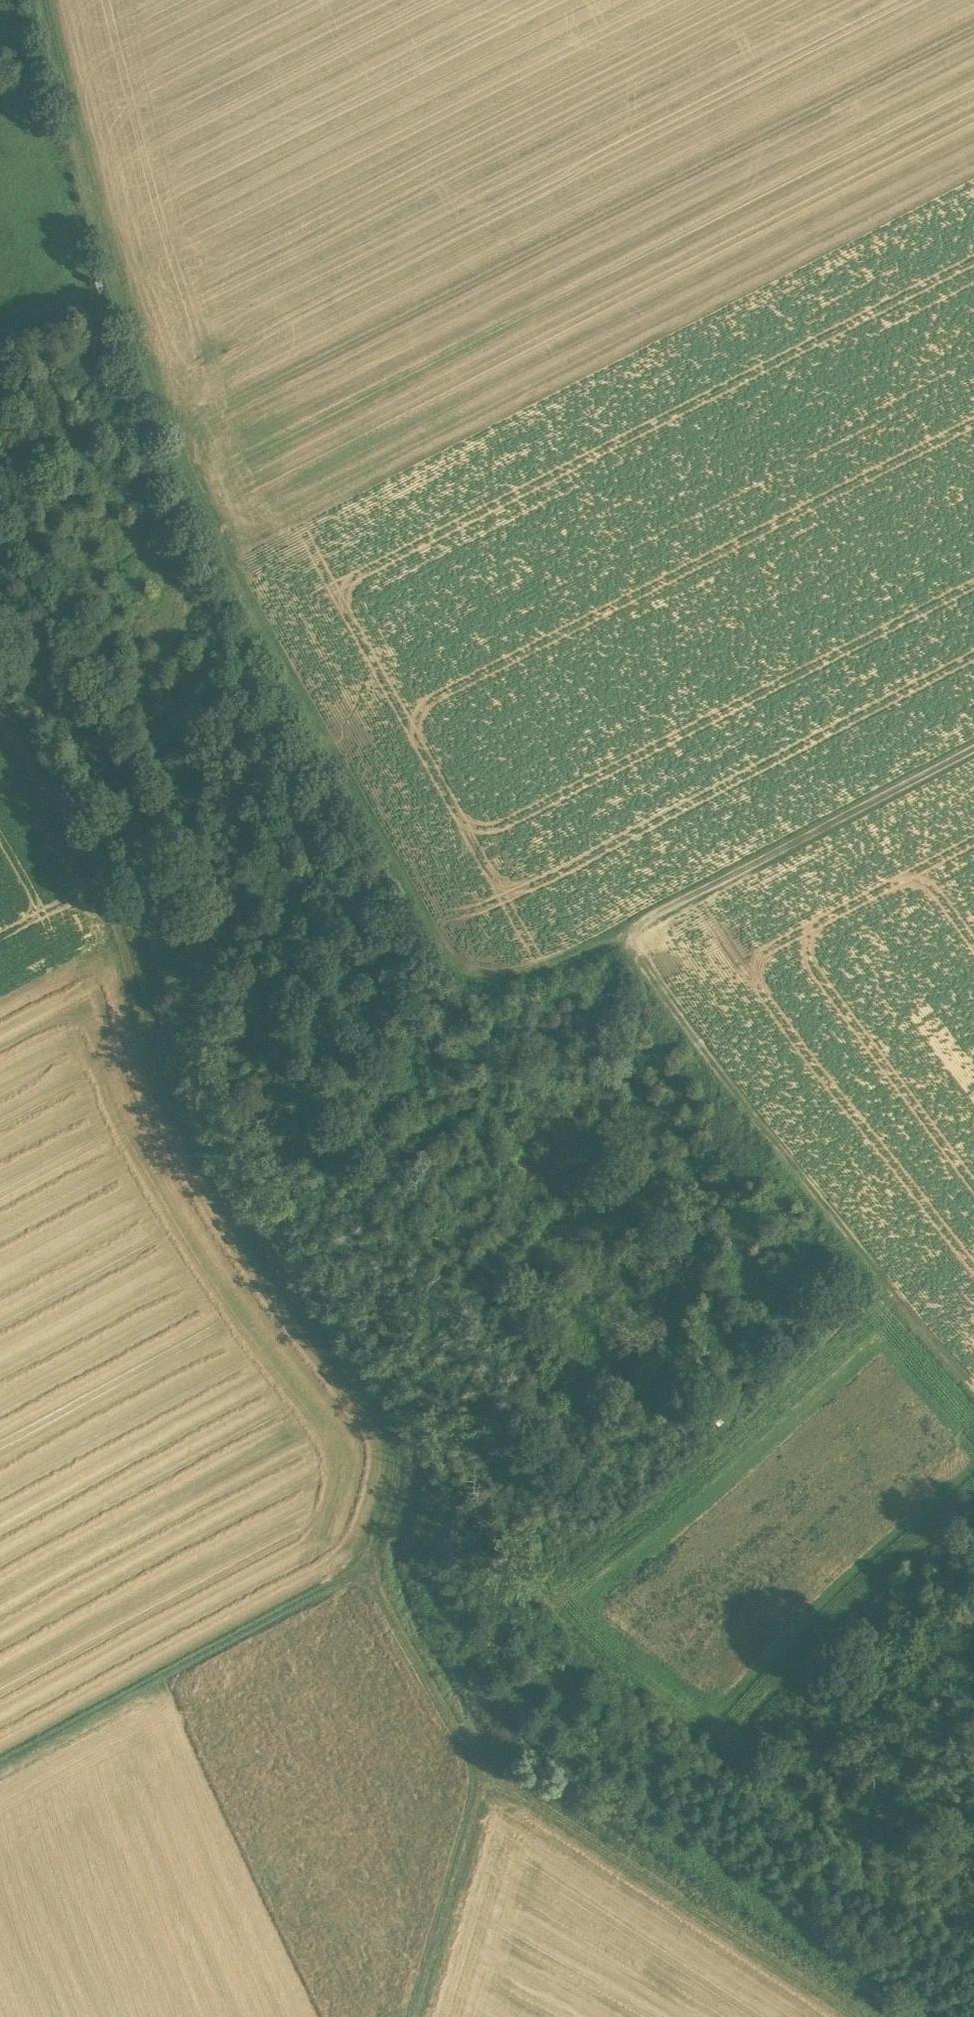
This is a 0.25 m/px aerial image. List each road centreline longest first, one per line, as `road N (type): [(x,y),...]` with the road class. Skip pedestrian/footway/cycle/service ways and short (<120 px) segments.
road 1 (track): [(0,710),(111,875),(169,1072),(259,1233),(405,1441),(412,1470),(386,1587),(494,1780),(854,2016)]
road 2 (track): [(616,936),(518,986),(447,967),(223,562),(82,191),(41,0)]
road 3 (track): [(973,1381),(616,936),(706,912),(973,772)]
road 4 (track): [(0,1786),(387,1575)]
road 5 (track): [(501,1784),(433,2016)]

